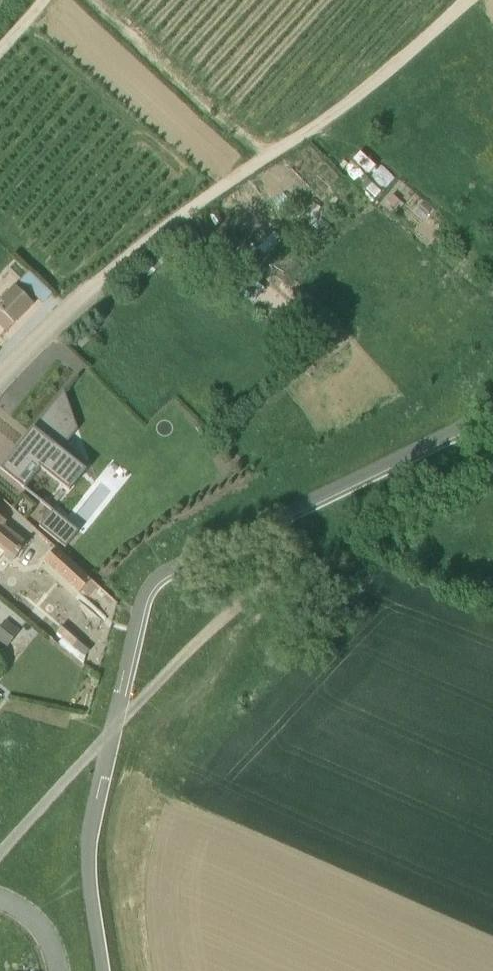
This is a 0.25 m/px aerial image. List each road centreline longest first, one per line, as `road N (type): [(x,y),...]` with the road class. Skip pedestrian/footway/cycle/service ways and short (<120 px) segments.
road 1 (track): [(112,278),(165,231),(385,81),(476,0)]
road 2 (unclassified): [(238,606),(0,851)]
road 3 (track): [(492,440),(340,518),(290,551),(238,606)]
road 4 (residential): [(0,380),(112,278)]

